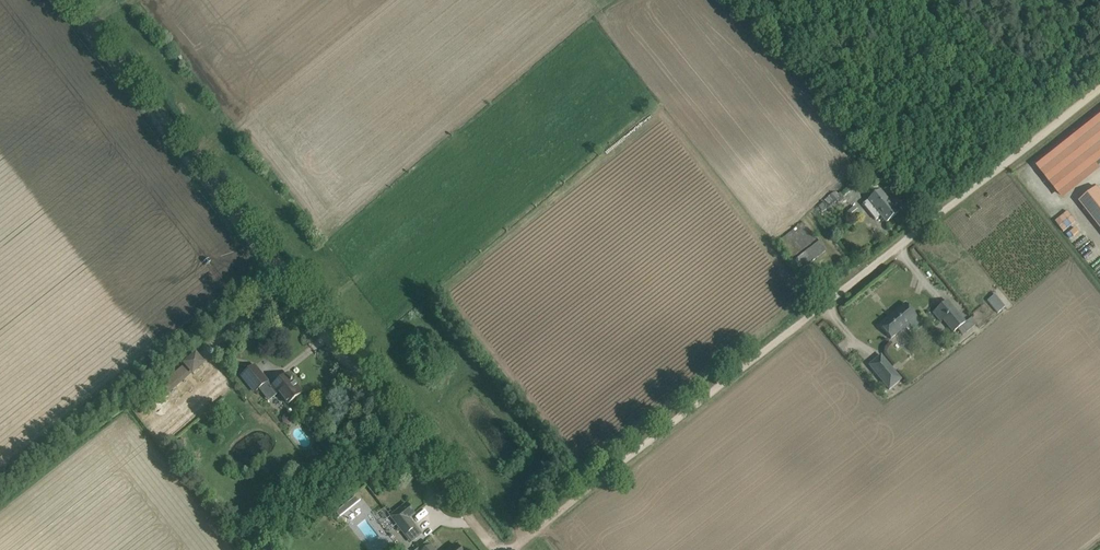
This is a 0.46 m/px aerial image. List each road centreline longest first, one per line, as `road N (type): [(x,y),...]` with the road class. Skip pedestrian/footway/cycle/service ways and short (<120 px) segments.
road 1 (track): [(503,549),(1099,86)]
road 2 (track): [(498,549),(87,28)]

